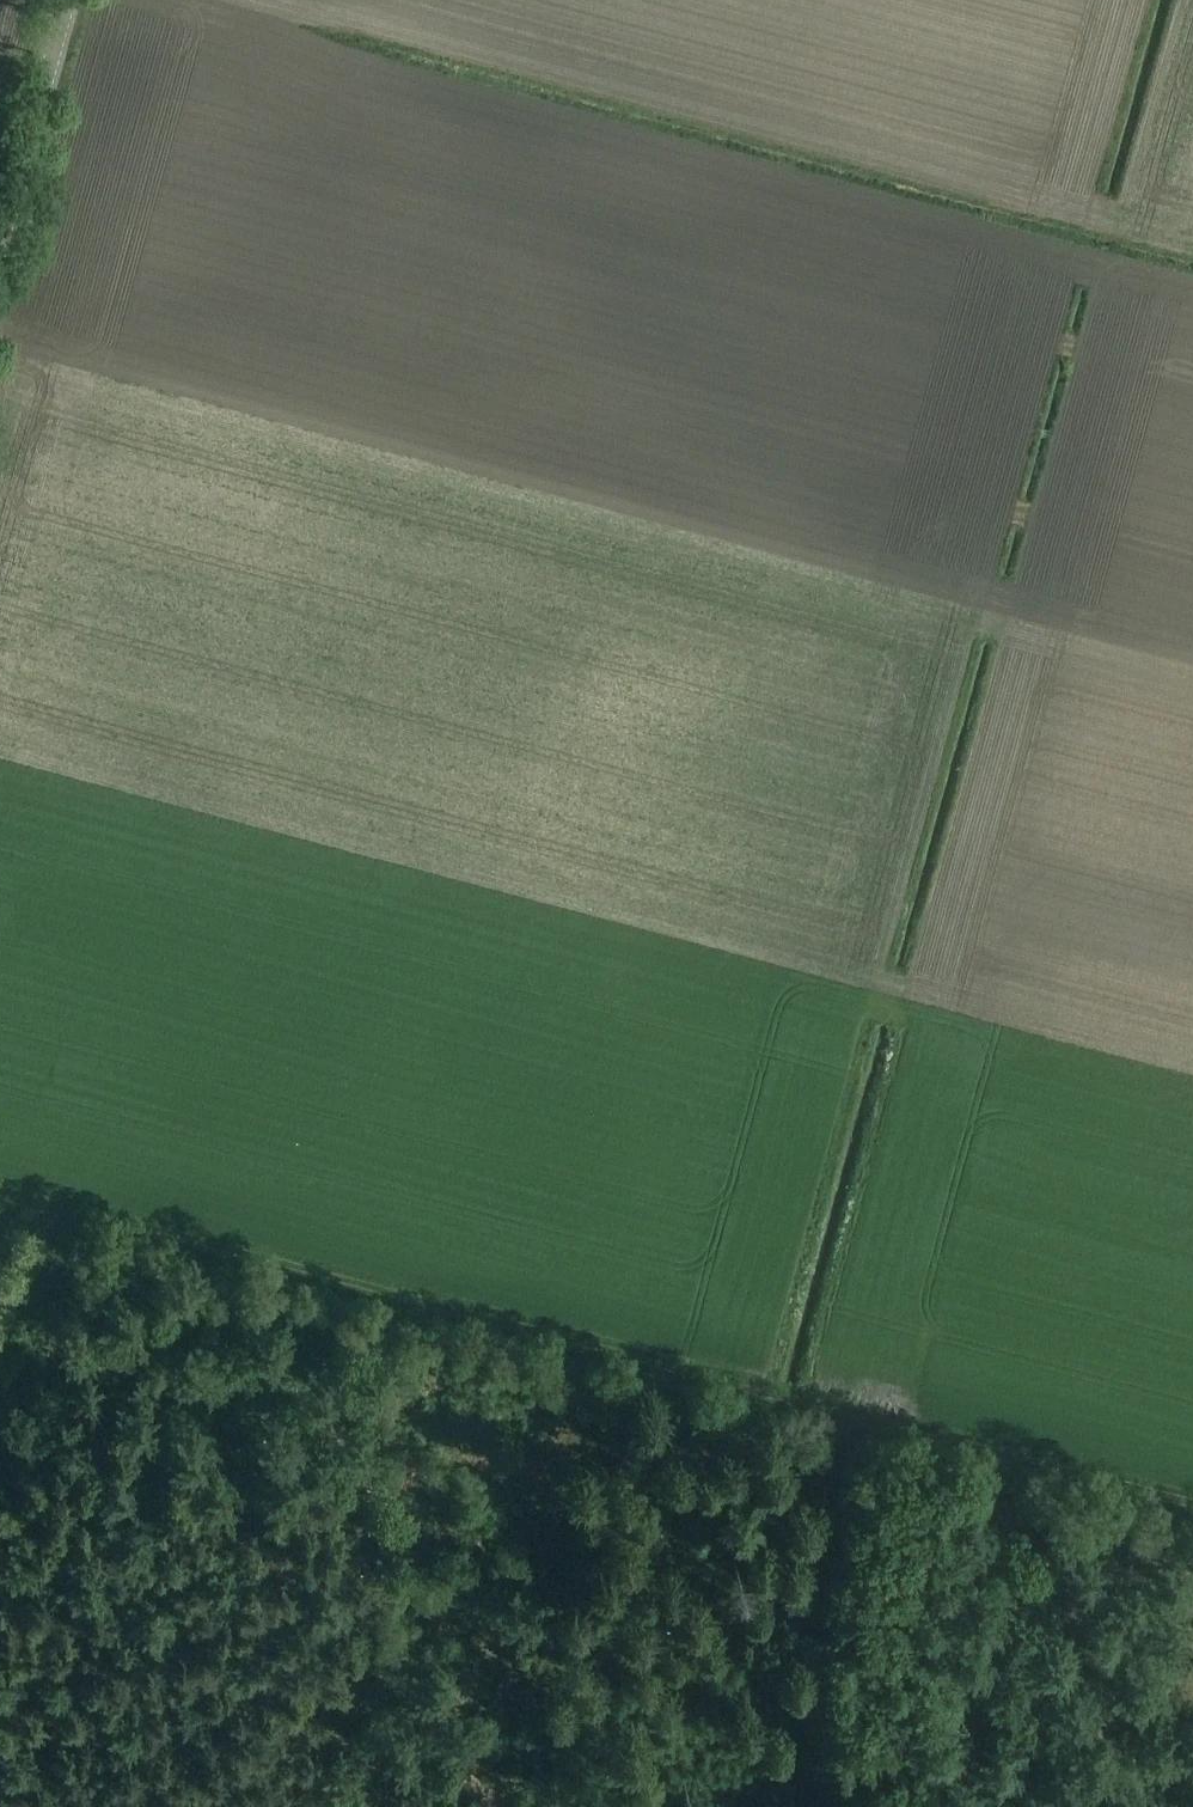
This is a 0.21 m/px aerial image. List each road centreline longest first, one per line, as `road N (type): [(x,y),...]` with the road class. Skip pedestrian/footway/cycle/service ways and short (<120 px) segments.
road 1 (tertiary): [(0,254),(69,0)]

